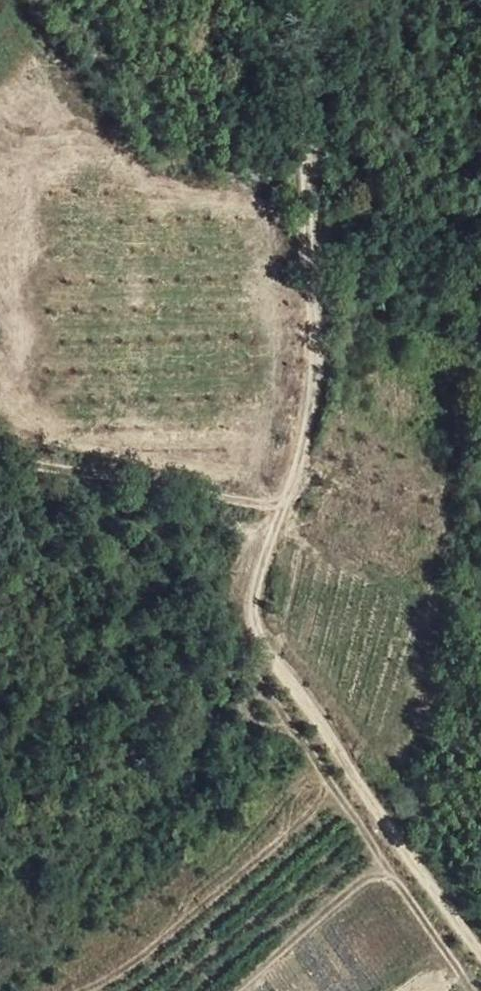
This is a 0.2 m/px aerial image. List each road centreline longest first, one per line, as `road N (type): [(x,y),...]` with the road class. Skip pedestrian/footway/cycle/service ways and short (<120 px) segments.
road 1 (track): [(480,950),(268,654),(257,583),(313,400),(305,105),(330,0)]
road 2 (track): [(283,499),(245,504),(0,459)]

